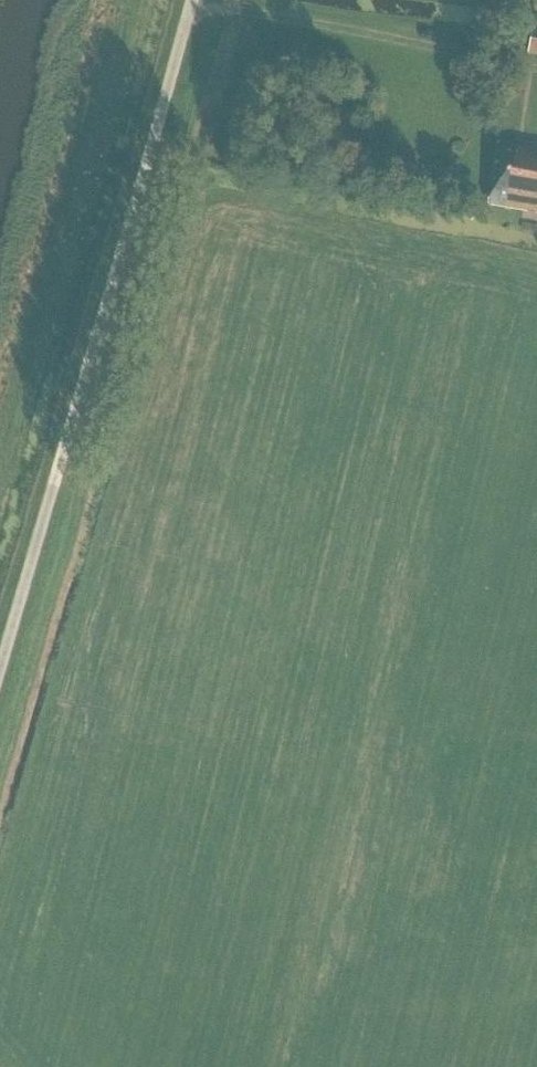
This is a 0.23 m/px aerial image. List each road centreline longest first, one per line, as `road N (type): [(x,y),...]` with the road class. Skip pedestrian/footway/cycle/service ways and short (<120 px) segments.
road 1 (unclassified): [(0,667),(194,0)]

